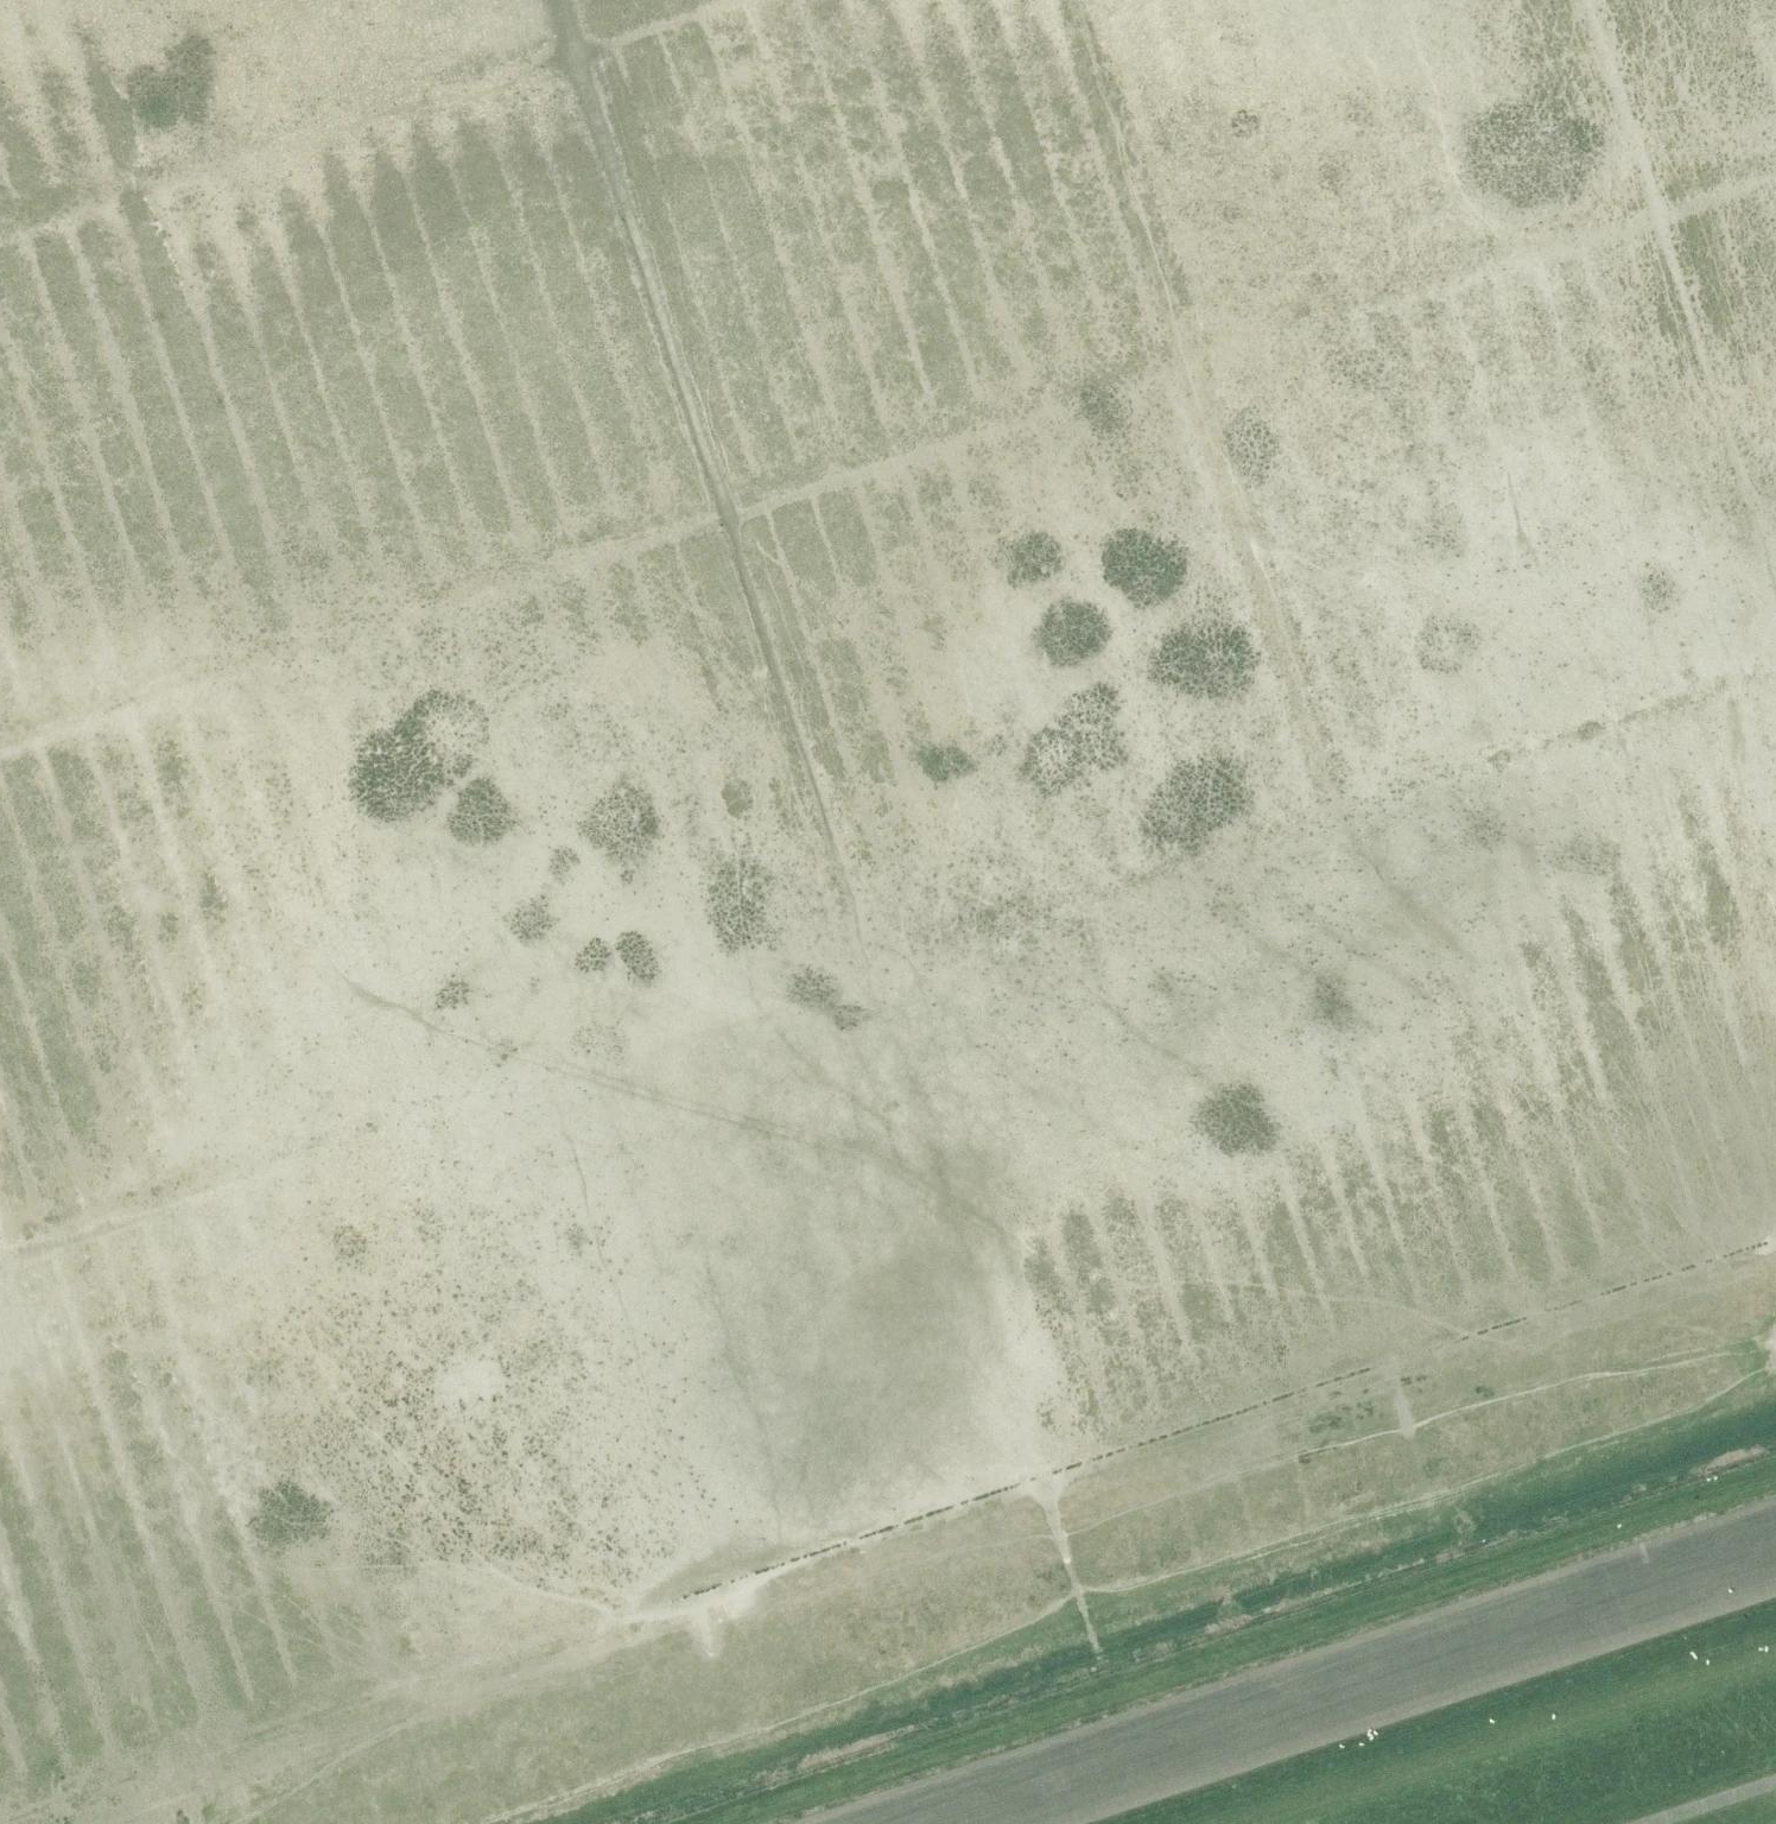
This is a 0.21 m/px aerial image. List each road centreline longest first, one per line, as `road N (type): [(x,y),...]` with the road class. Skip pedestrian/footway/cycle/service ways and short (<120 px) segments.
road 1 (unclassified): [(1648,1823),(1775,1782)]

